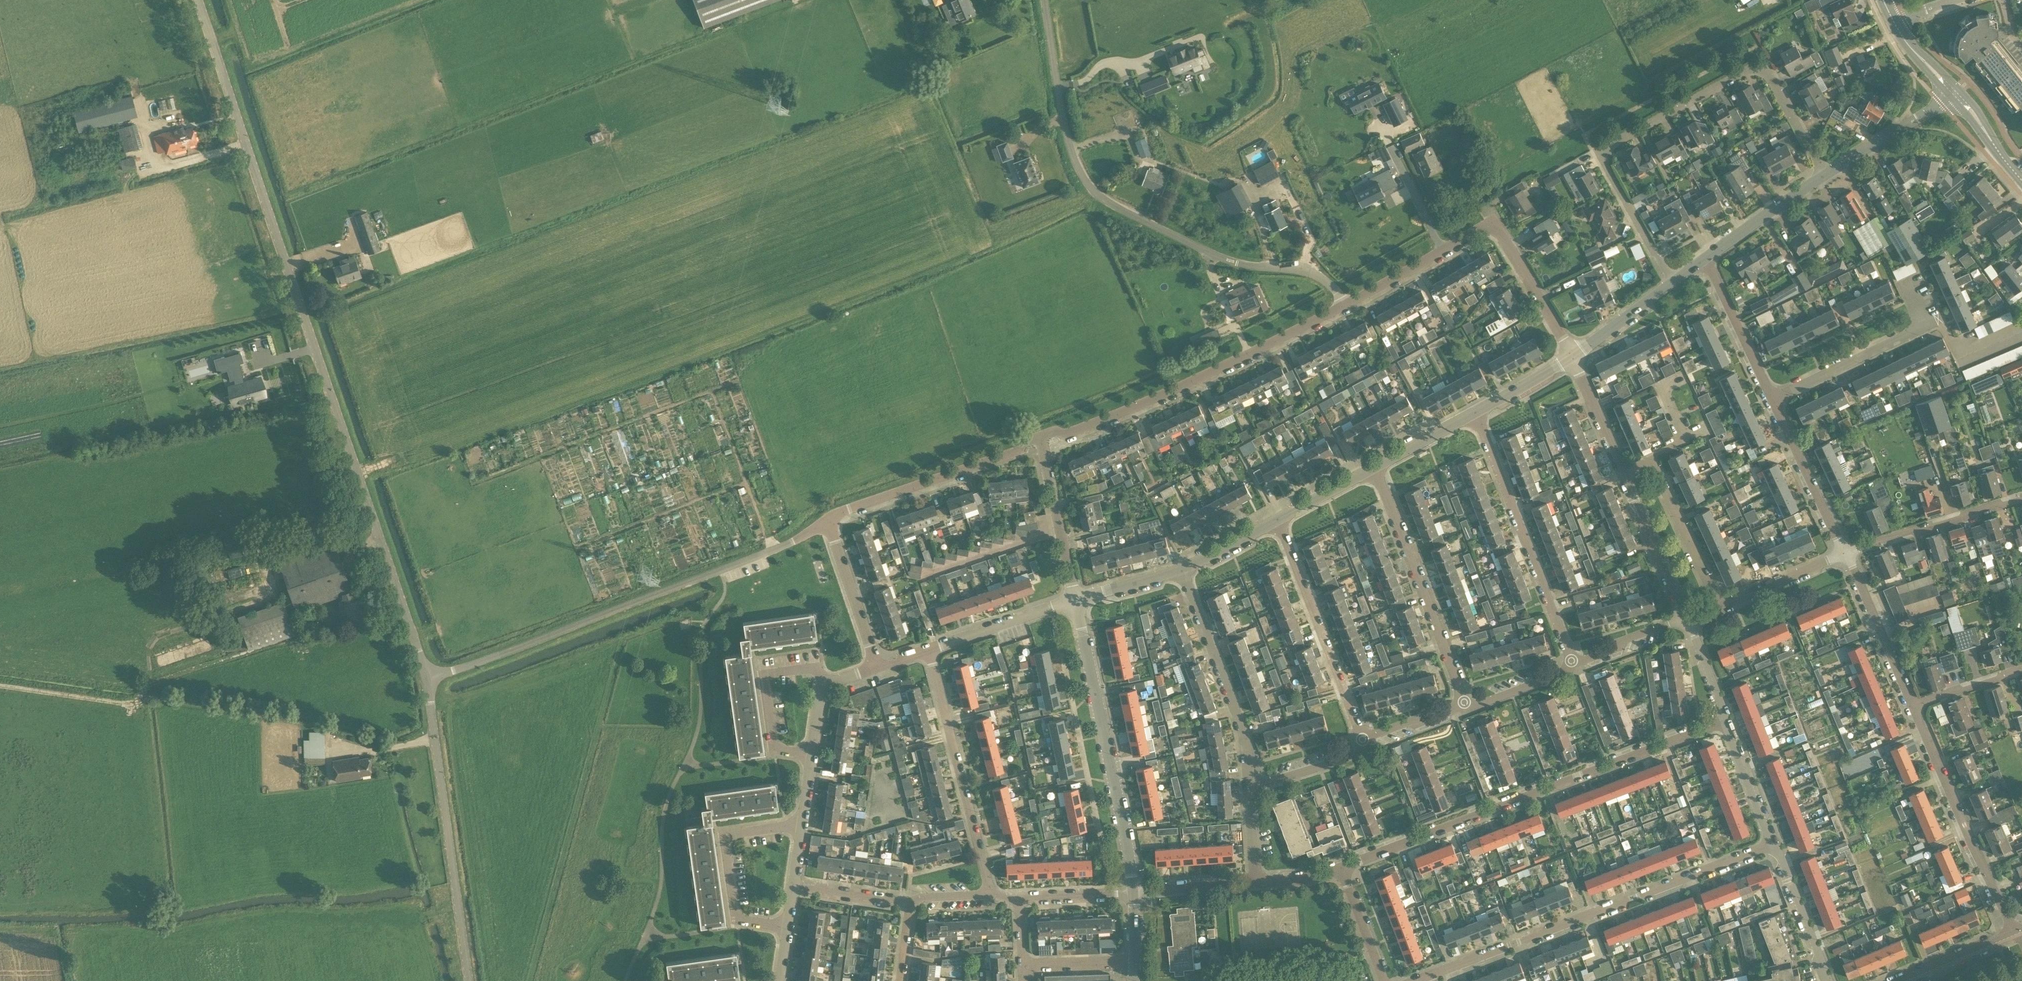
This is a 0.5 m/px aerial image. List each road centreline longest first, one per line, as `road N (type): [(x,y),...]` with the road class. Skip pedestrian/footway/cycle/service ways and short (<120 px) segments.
road 1 (unclassified): [(427,678),(197,0)]
road 2 (residential): [(1673,282),(1605,164),(1609,145),(1752,68),(1767,72),(1823,176)]
road 3 (residential): [(1341,868),(1728,721)]
road 4 (residential): [(1414,980),(1775,845)]
road 5 (residential): [(478,662),(788,544),(828,520)]
road 6 (unclassified): [(1237,264),(1090,188),(1070,150),(1043,0)]
road 7 (residential): [(1042,436),(1066,436),(1160,397),(1344,306)]
road 8 (unclassified): [(427,678),(469,980)]
road 9 (residential): [(1132,893),(1076,601)]
road 10 (residential): [(1572,665),(1475,412)]
road 11 (residential): [(793,886),(823,685),(878,666)]
road 12 (residential): [(1465,704),(1374,467)]
road 13 (residential): [(992,894),(930,649)]
road 14 (residential): [(2013,931),(1913,705)]
road 15 (residential): [(1276,522),(1364,738)]
road 16 (residential): [(828,520),(1021,453),(1042,436)]
road 17 (residential): [(1250,787),(1242,729),(1182,571)]
road 18 (residential): [(1907,278),(1928,325),(1773,399)]
road 19 (residential): [(1719,607),(1656,465),(1650,461),(1622,473)]
road 20 (residential): [(1844,552),(2021,498)]
road 21 (residential): [(1844,552),(1773,399)]
road 22 (residential): [(1076,601),(1042,436)]
road 23 (residential): [(1913,705),(1844,552)]
road 24 (residential): [(1344,306),(1492,227)]
road 25 (residential): [(1687,619),(1622,473)]
road 26 (residential): [(1773,399),(1704,259)]
road 27 (residential): [(1823,176),(1955,94)]
road 28 (residential): [(878,666),(828,520)]
road 29 (residential): [(930,649),(1076,601)]
road 30 (residential): [(1572,356),(1492,227)]
road 31 (residential): [(1704,259),(1823,176)]
road 32 (residential): [(1825,980),(1775,845)]
road 33 (residential): [(1719,607),(1844,552)]
road 34 (residential): [(1775,845),(1728,721)]
road 35 (residential): [(1622,473),(1572,356)]
road 36 (residential): [(1250,787),(1345,757),(1364,738)]
road 37 (residential): [(1572,356),(1673,282)]
road 38 (residential): [(2013,931),(1898,980)]
road 39 (residential): [(1572,665),(1687,619)]
road 40 (residential): [(1132,893),(1255,882)]
road 41 (residential): [(1344,306),(1319,277),(1237,264)]
road 42 (residential): [(1383,980),(1341,868)]

